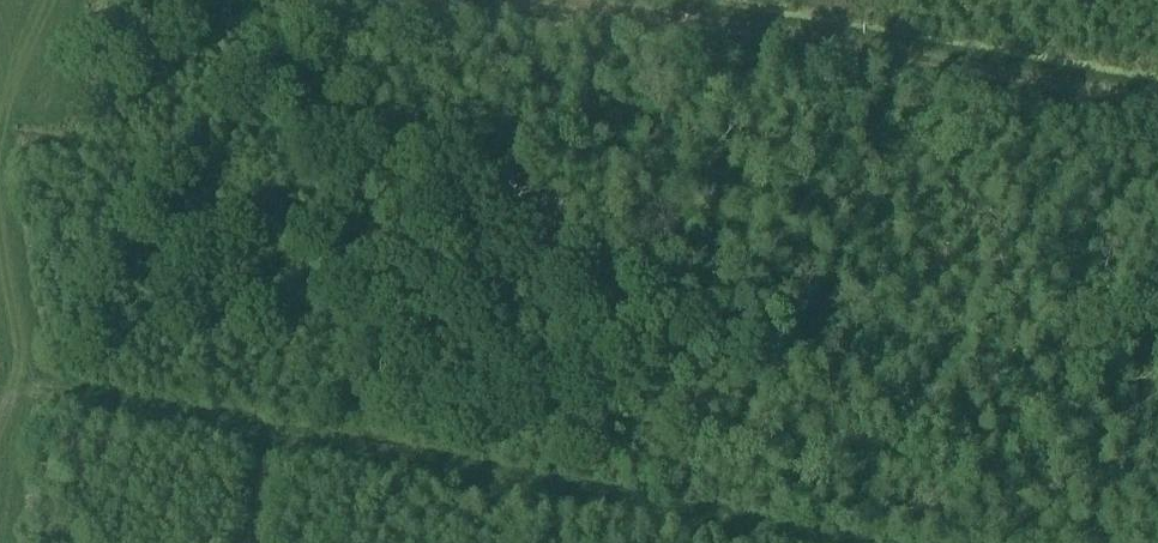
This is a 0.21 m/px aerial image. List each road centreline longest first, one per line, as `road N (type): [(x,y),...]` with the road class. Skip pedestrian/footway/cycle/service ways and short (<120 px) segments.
road 1 (track): [(0,322),(17,361),(47,396),(801,542)]
road 2 (track): [(1157,107),(541,0)]
road 3 (track): [(41,0),(0,115)]

